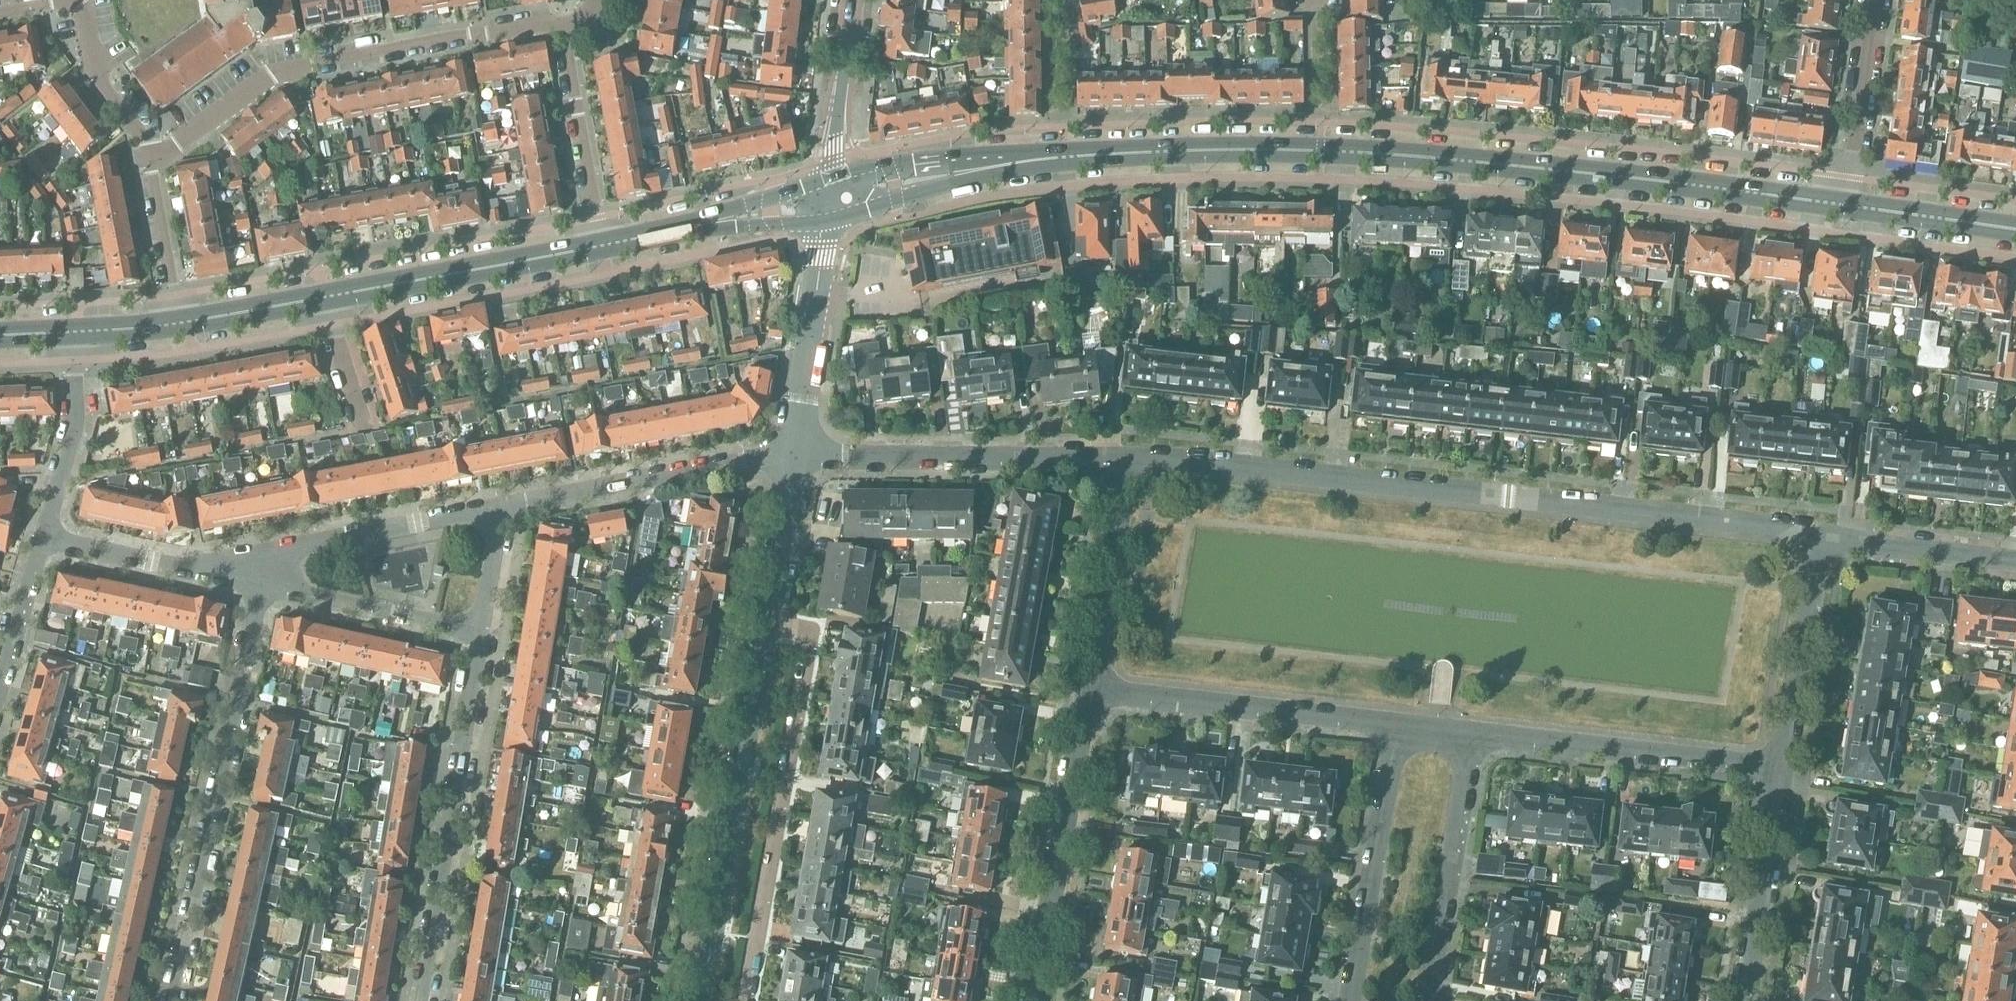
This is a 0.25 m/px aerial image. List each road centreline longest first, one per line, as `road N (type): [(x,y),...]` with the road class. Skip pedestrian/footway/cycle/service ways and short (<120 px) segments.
road 1 (primary): [(1846,205),(1321,151),(1063,158)]
road 2 (residential): [(1131,455),(1824,532)]
road 3 (residential): [(160,163),(244,88),(396,49),(545,22),(563,30)]
road 4 (primary): [(182,324),(602,246)]
road 5 (residential): [(169,1000),(262,584)]
road 6 (residential): [(745,1000),(810,631),(762,619)]
road 7 (residential): [(698,1000),(762,619)]
road 8 (residential): [(418,1000),(480,631)]
road 9 (residential): [(797,459),(1131,455)]
road 10 (residential): [(1032,1000),(1090,690)]
road 11 (residential): [(1395,726),(1090,690)]
road 12 (residential): [(1782,771),(1479,735)]
road 13 (residential): [(502,507),(797,459)]
road 14 (residential): [(1395,726),(1346,1000)]
road 15 (residential): [(1431,1000),(1479,735)]
road 16 (primary): [(827,219),(1063,158)]
road 17 (residential): [(1782,771),(1824,532)]
road 18 (residential): [(797,459),(827,219)]
road 19 (residential): [(265,553),(502,507)]
road 20 (residential): [(1090,690),(1131,455)]
road 21 (residential): [(1740,1000),(1782,771)]
road 22 (primary): [(1063,158),(999,154),(833,179)]
road 23 (residential): [(43,539),(185,568),(265,553)]
road 24 (residential): [(262,584),(480,631)]
road 25 (residential): [(563,30),(602,246)]
road 26 (residential): [(43,539),(75,408),(74,332)]
road 27 (residential): [(1874,0),(1846,205)]
road 28 (residential): [(1824,532),(2015,559)]
road 29 (residential): [(80,0),(95,66),(160,163)]
road 30 (tertiary): [(853,0),(833,179)]
road 31 (primary): [(2015,230),(1846,205)]
road 32 (residential): [(762,619),(797,459)]
road 33 (residential): [(160,163),(182,324)]
road 34 (residential): [(0,689),(43,539)]
road 35 (primary): [(833,179),(696,225)]
road 36 (primary): [(696,225),(827,219)]
road 37 (residential): [(480,631),(502,507)]

